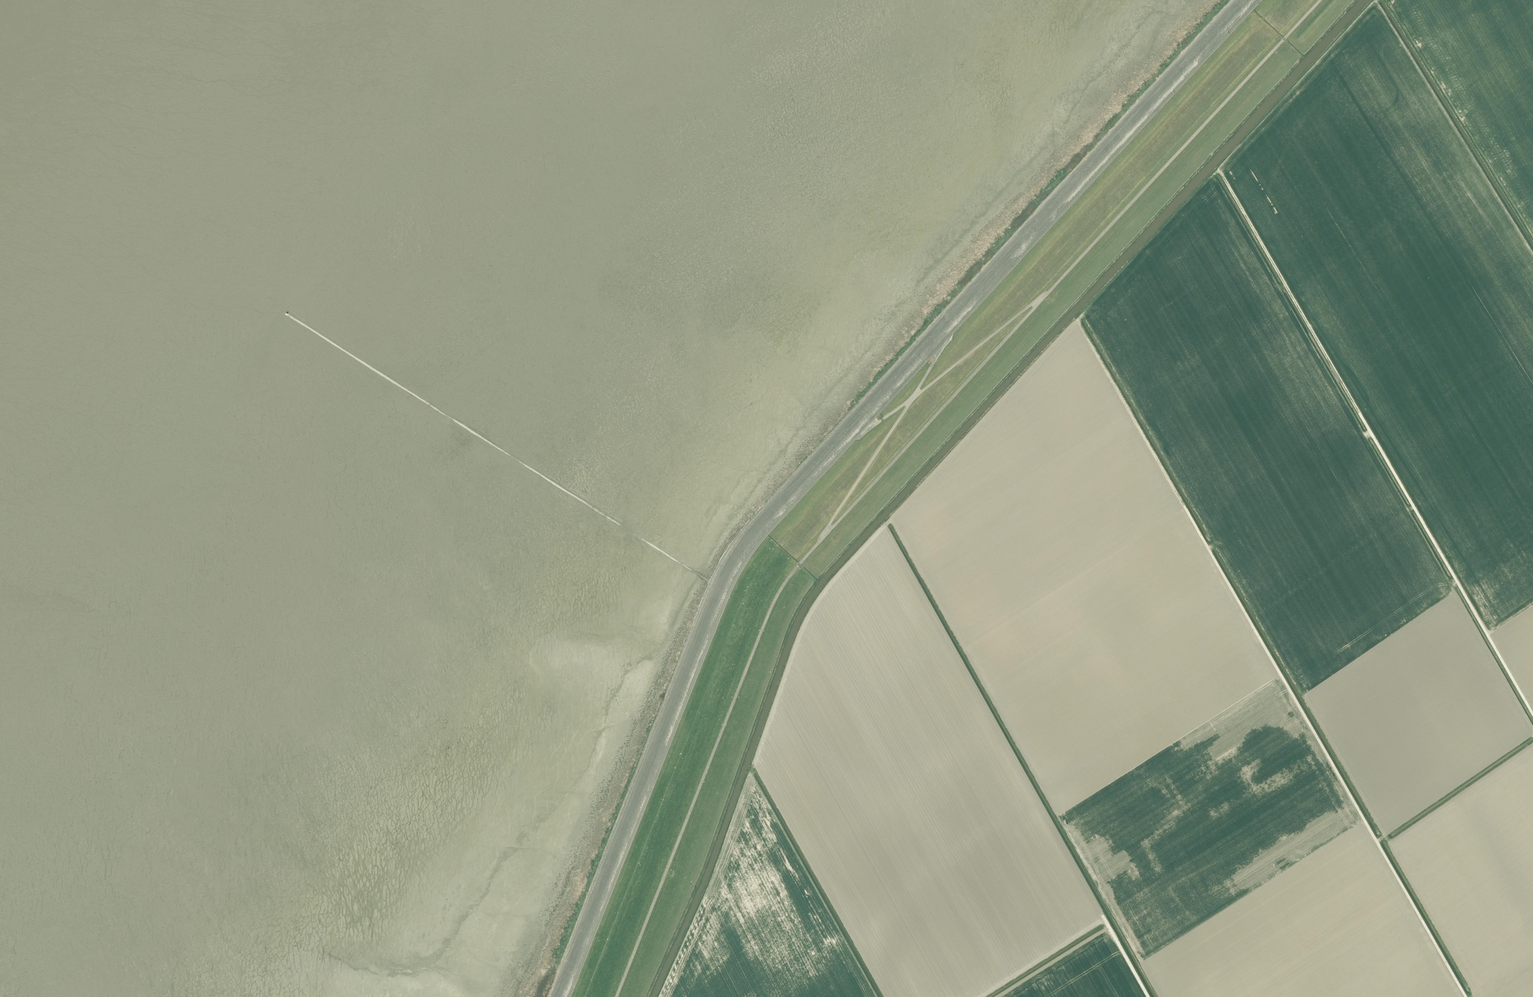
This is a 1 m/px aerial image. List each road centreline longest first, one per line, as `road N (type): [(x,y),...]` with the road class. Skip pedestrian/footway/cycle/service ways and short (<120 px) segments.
road 1 (unclassified): [(616,996),(789,577),(1319,0)]
road 2 (track): [(1466,996),(1184,506)]
road 3 (track): [(1532,714),(1360,414)]

